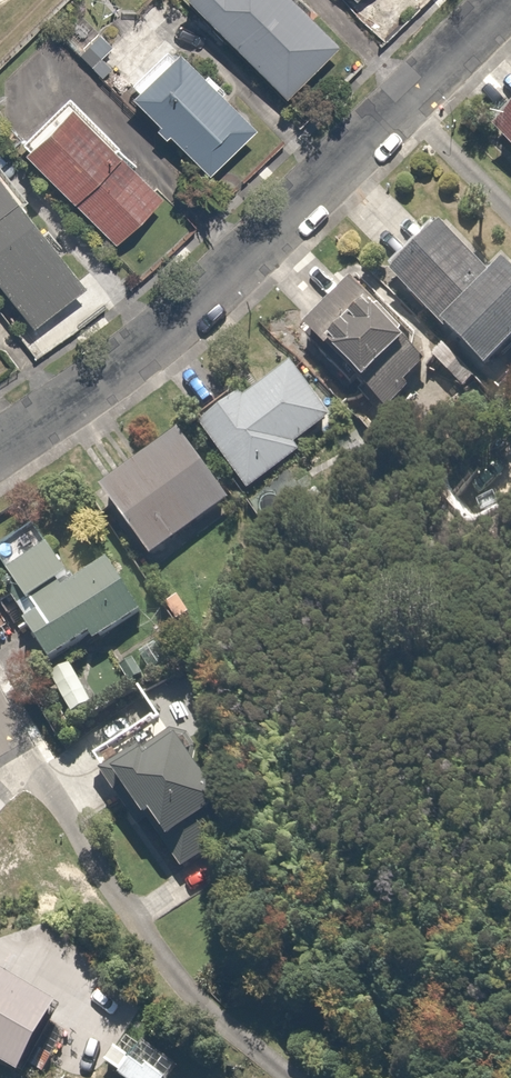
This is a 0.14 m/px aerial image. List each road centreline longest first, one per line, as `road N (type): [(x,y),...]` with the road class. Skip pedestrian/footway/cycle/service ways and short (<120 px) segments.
road 1 (residential): [(507,0),(225,284),(0,447)]

